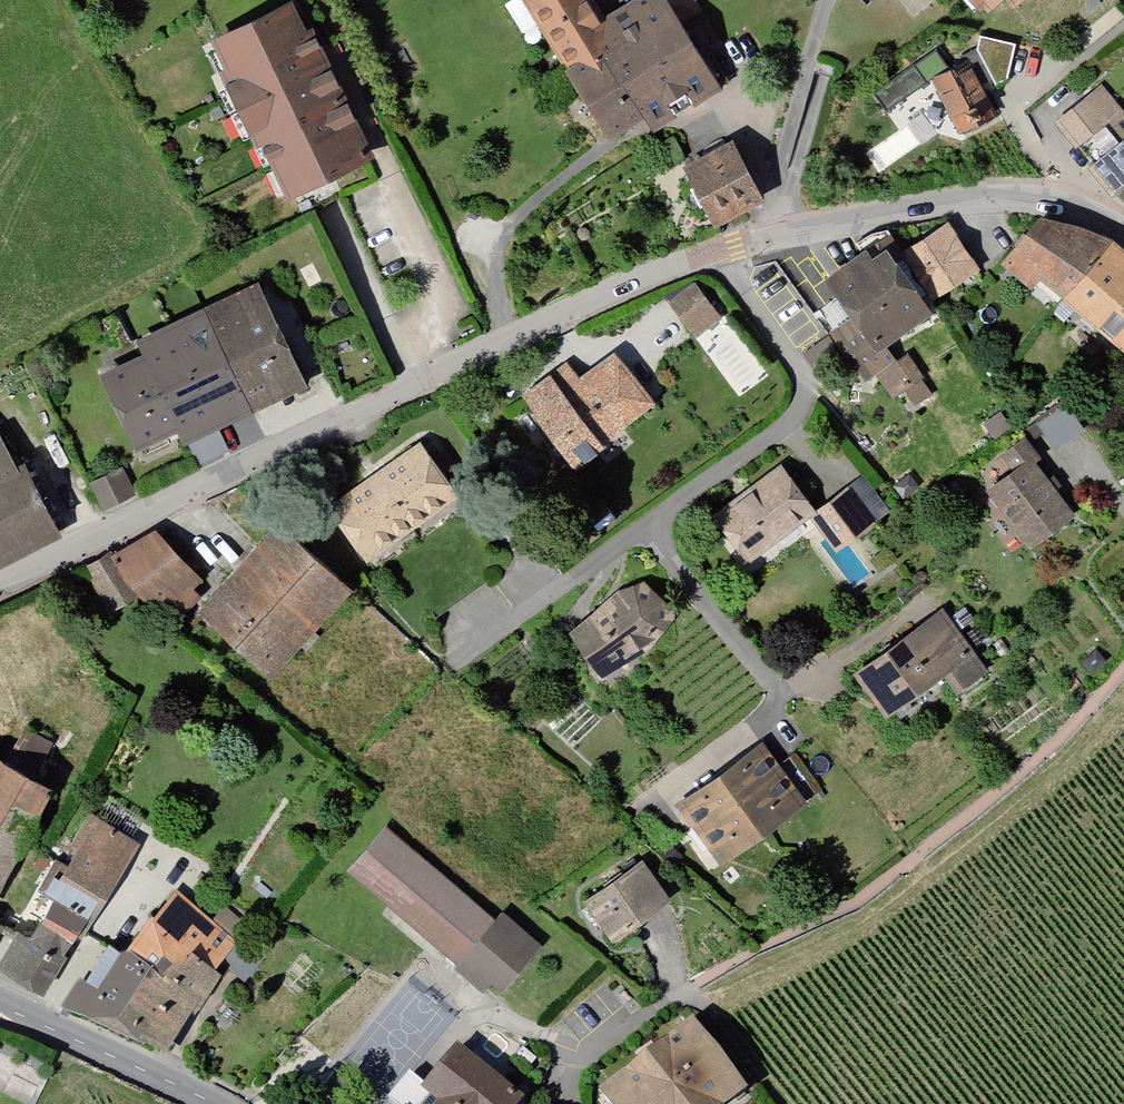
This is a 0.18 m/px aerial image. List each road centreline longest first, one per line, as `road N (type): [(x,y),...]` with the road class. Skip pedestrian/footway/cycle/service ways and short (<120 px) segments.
road 1 (residential): [(0,587),(602,302),(717,255),(939,203),(1001,199),(1073,209),(1123,242)]
road 2 (tertiary): [(210,1103),(0,1006)]

